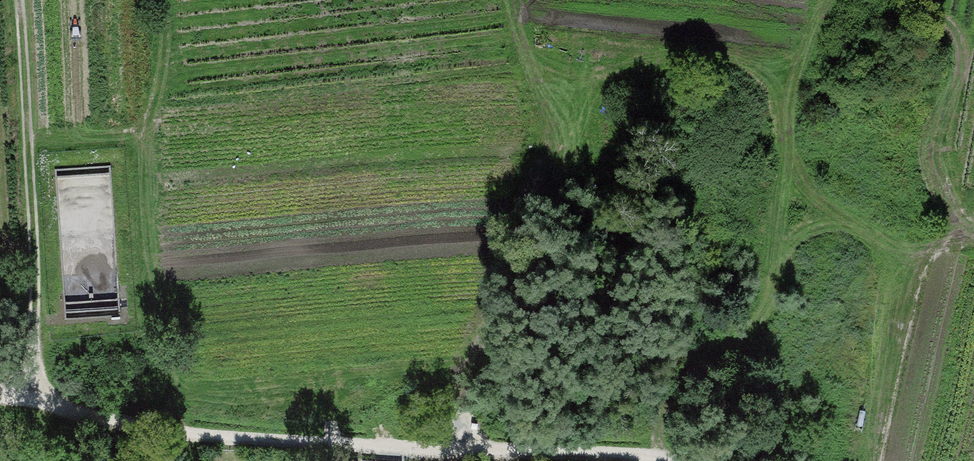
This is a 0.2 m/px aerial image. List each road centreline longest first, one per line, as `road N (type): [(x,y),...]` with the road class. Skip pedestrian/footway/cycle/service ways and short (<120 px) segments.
road 1 (track): [(0,394),(163,429),(626,452),(673,460)]
road 2 (track): [(16,0),(38,400)]
road 3 (track): [(658,456),(666,402),(688,365),(716,346)]

